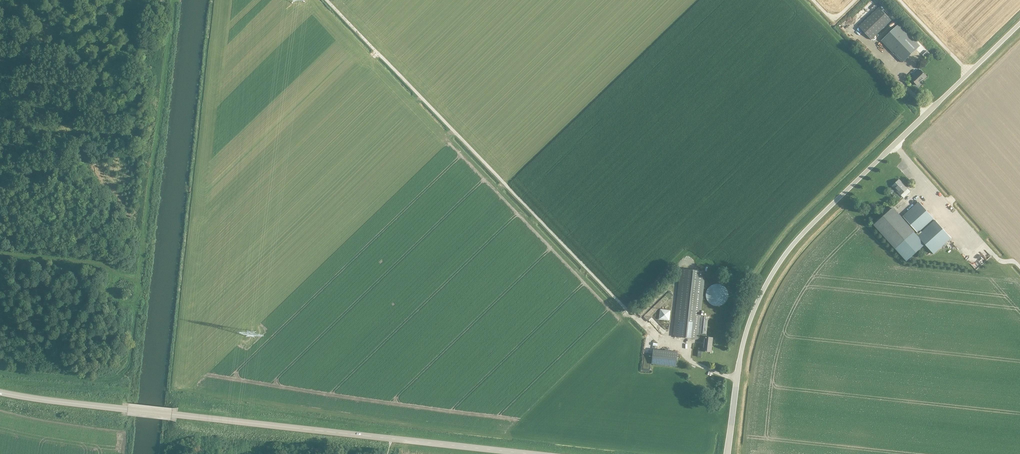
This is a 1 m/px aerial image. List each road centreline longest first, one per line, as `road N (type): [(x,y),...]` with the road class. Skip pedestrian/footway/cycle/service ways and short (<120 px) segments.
road 1 (unclassified): [(727,453),(746,332),(772,272),(827,208),(1019,23)]
road 2 (unclassified): [(529,453),(0,392)]
road 3 (track): [(0,253),(105,264),(114,272),(114,294),(133,297),(170,0)]

